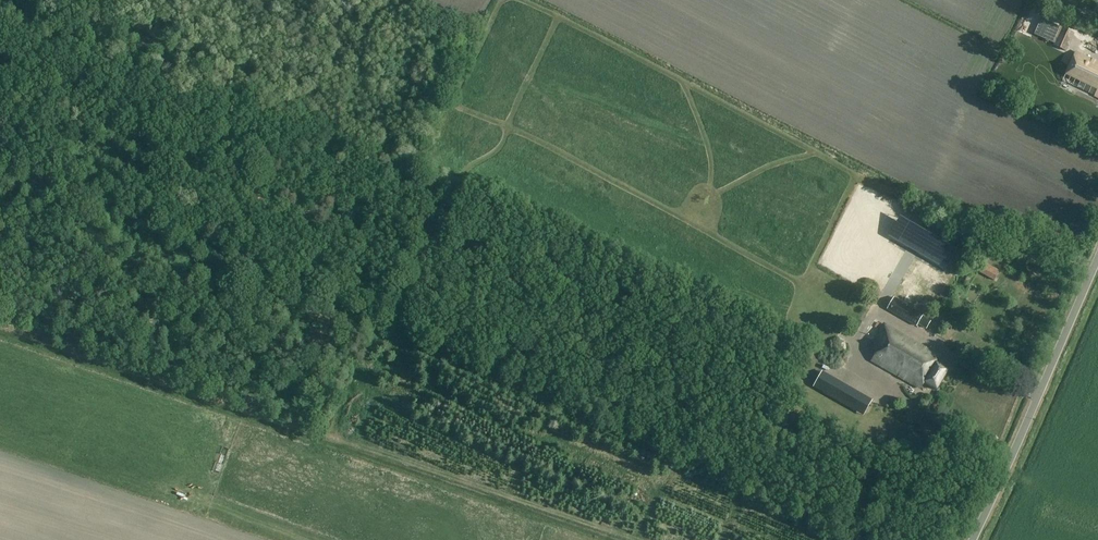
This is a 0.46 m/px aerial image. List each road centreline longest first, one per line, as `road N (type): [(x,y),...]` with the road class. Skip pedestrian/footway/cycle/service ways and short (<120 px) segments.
road 1 (unclassified): [(971,539),(1097,257)]

